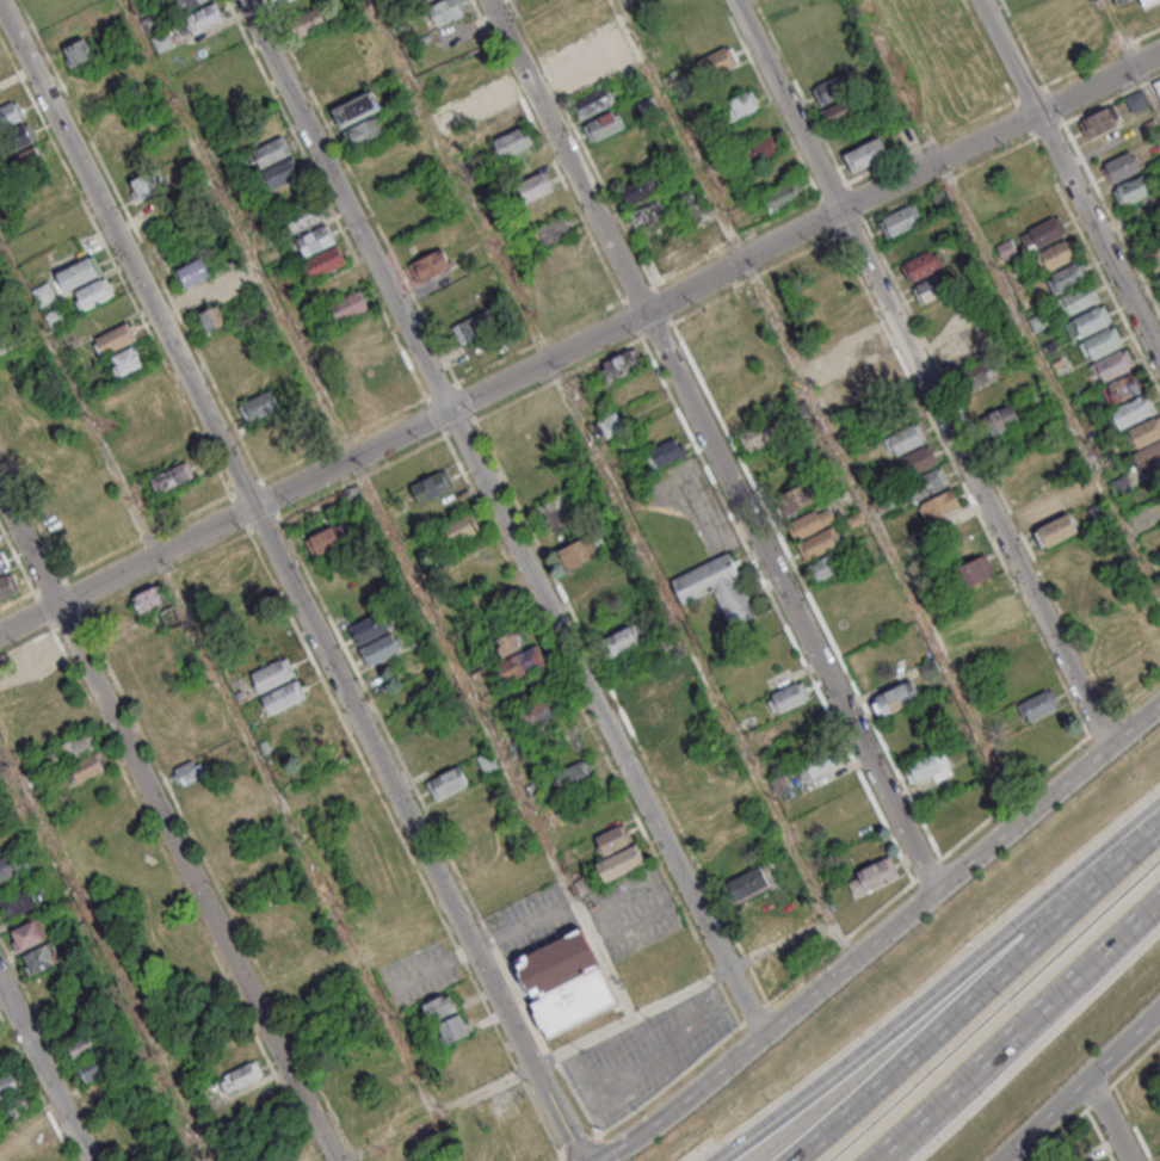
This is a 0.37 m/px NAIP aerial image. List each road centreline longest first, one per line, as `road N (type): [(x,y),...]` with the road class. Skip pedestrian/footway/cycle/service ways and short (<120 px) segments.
road 1 (residential): [(0,633),(1159,52)]
road 2 (residential): [(585,1160),(0,7)]
road 3 (residential): [(769,1032),(248,0)]
road 4 (residential): [(492,0),(940,889)]
road 5 (residential): [(1113,743),(739,0)]
road 6 (residential): [(332,1160),(0,491)]
road 7 (secondary): [(1159,704),(685,1103),(599,1160)]
road 8 (motorway): [(1159,803),(874,1046),(719,1160)]
road 9 (motorway): [(1159,829),(793,1160)]
road 10 (motorway): [(872,1160),(1159,898)]
road 11 (residential): [(986,0),(1159,346)]
road 12 (secondary): [(1002,1160),(1159,1010)]
road 13 (residential): [(0,986),(88,1160)]

